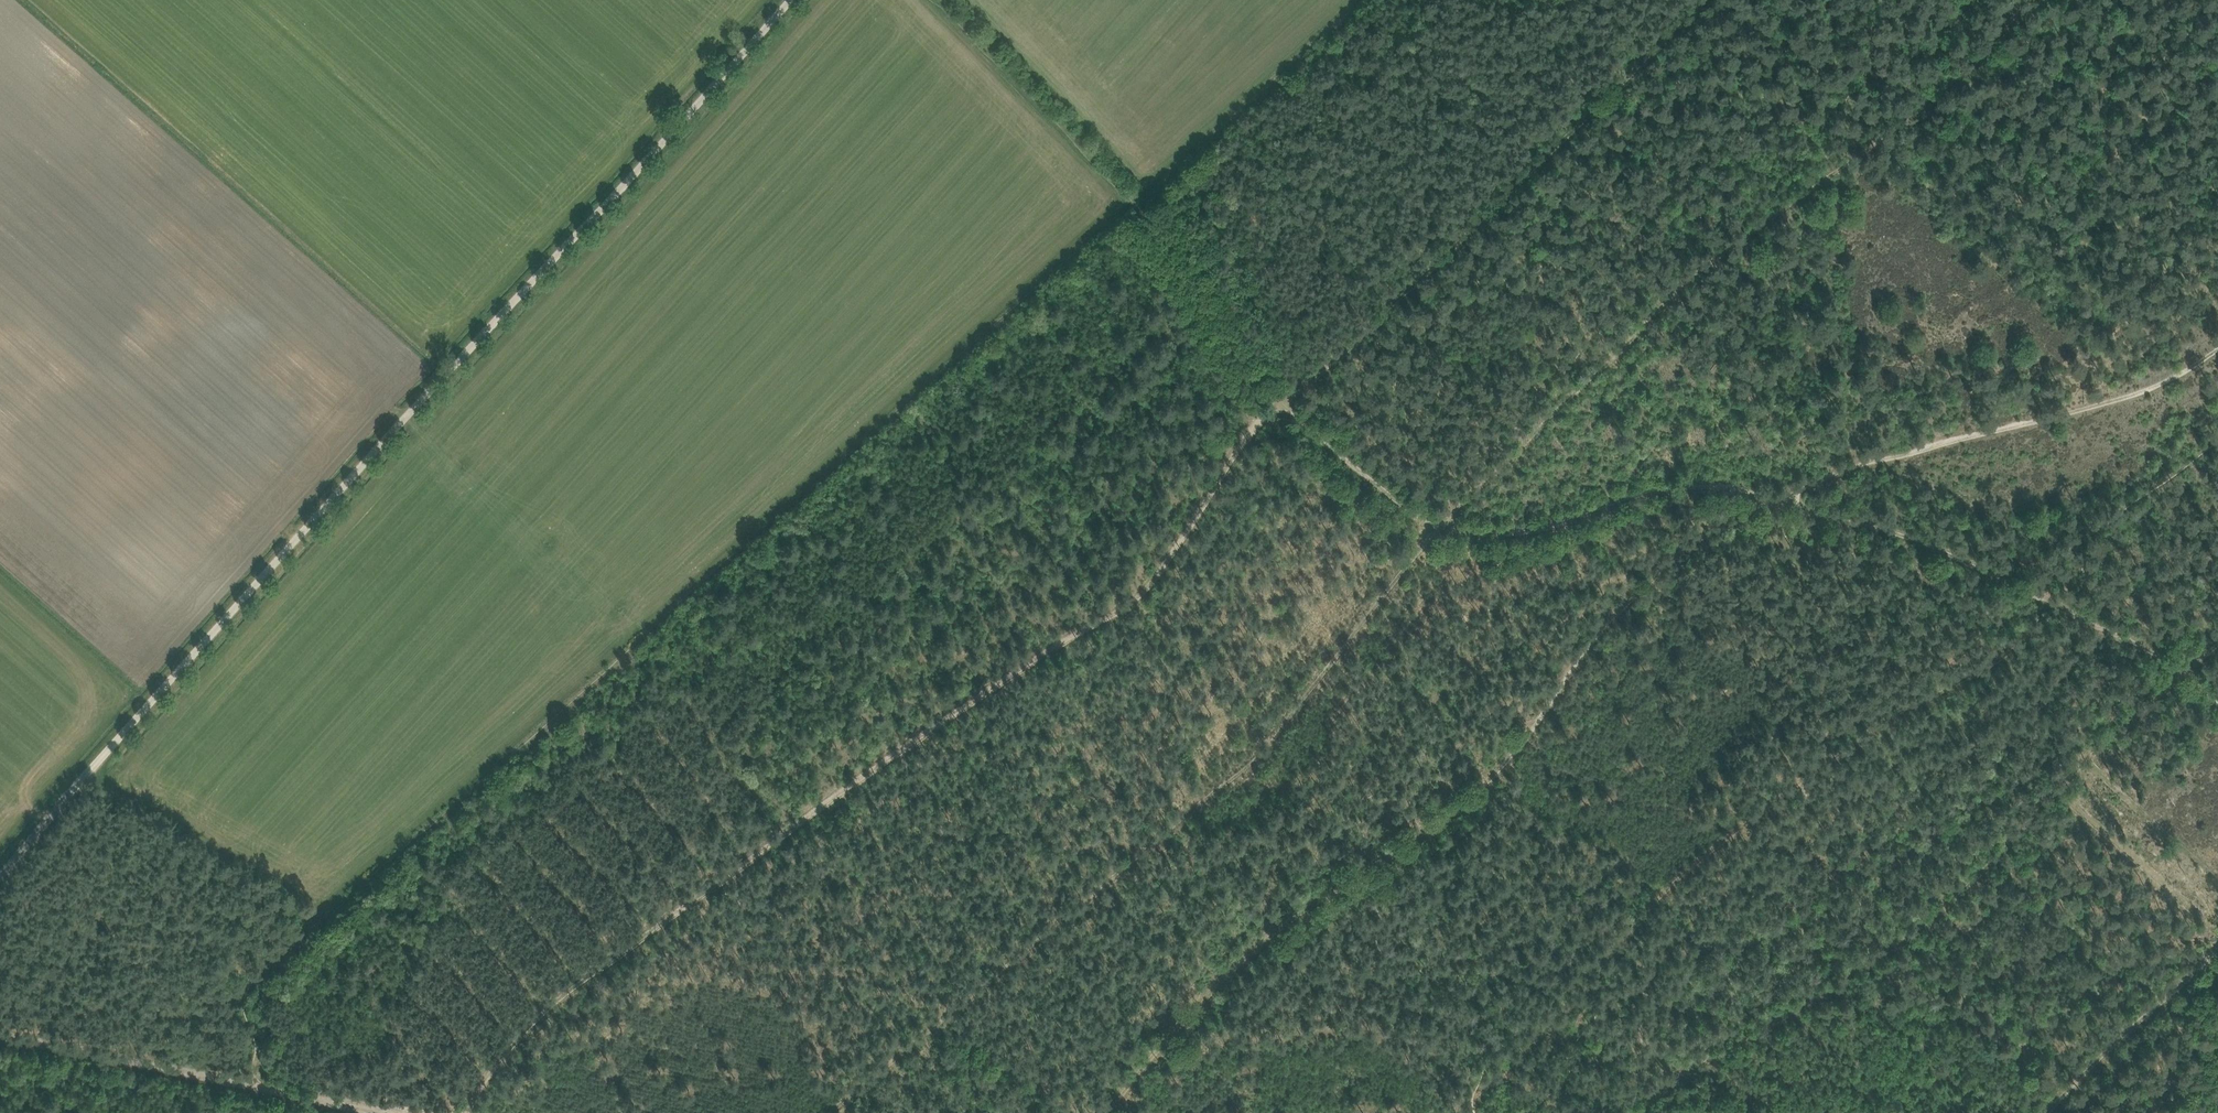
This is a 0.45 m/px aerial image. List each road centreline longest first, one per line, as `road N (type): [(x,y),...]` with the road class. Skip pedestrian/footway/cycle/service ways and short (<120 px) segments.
road 1 (unclassified): [(0,876),(410,411),(790,0)]
road 2 (track): [(1135,204),(1362,0)]
road 3 (track): [(0,1036),(264,1090)]

